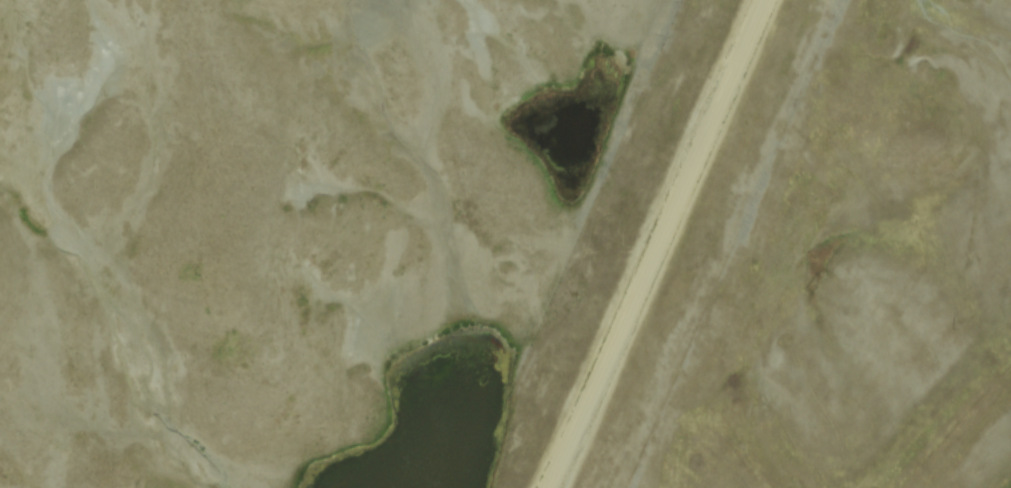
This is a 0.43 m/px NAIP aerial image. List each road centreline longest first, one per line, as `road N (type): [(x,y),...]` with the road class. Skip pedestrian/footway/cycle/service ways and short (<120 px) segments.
road 1 (residential): [(759,0),(541,487)]

